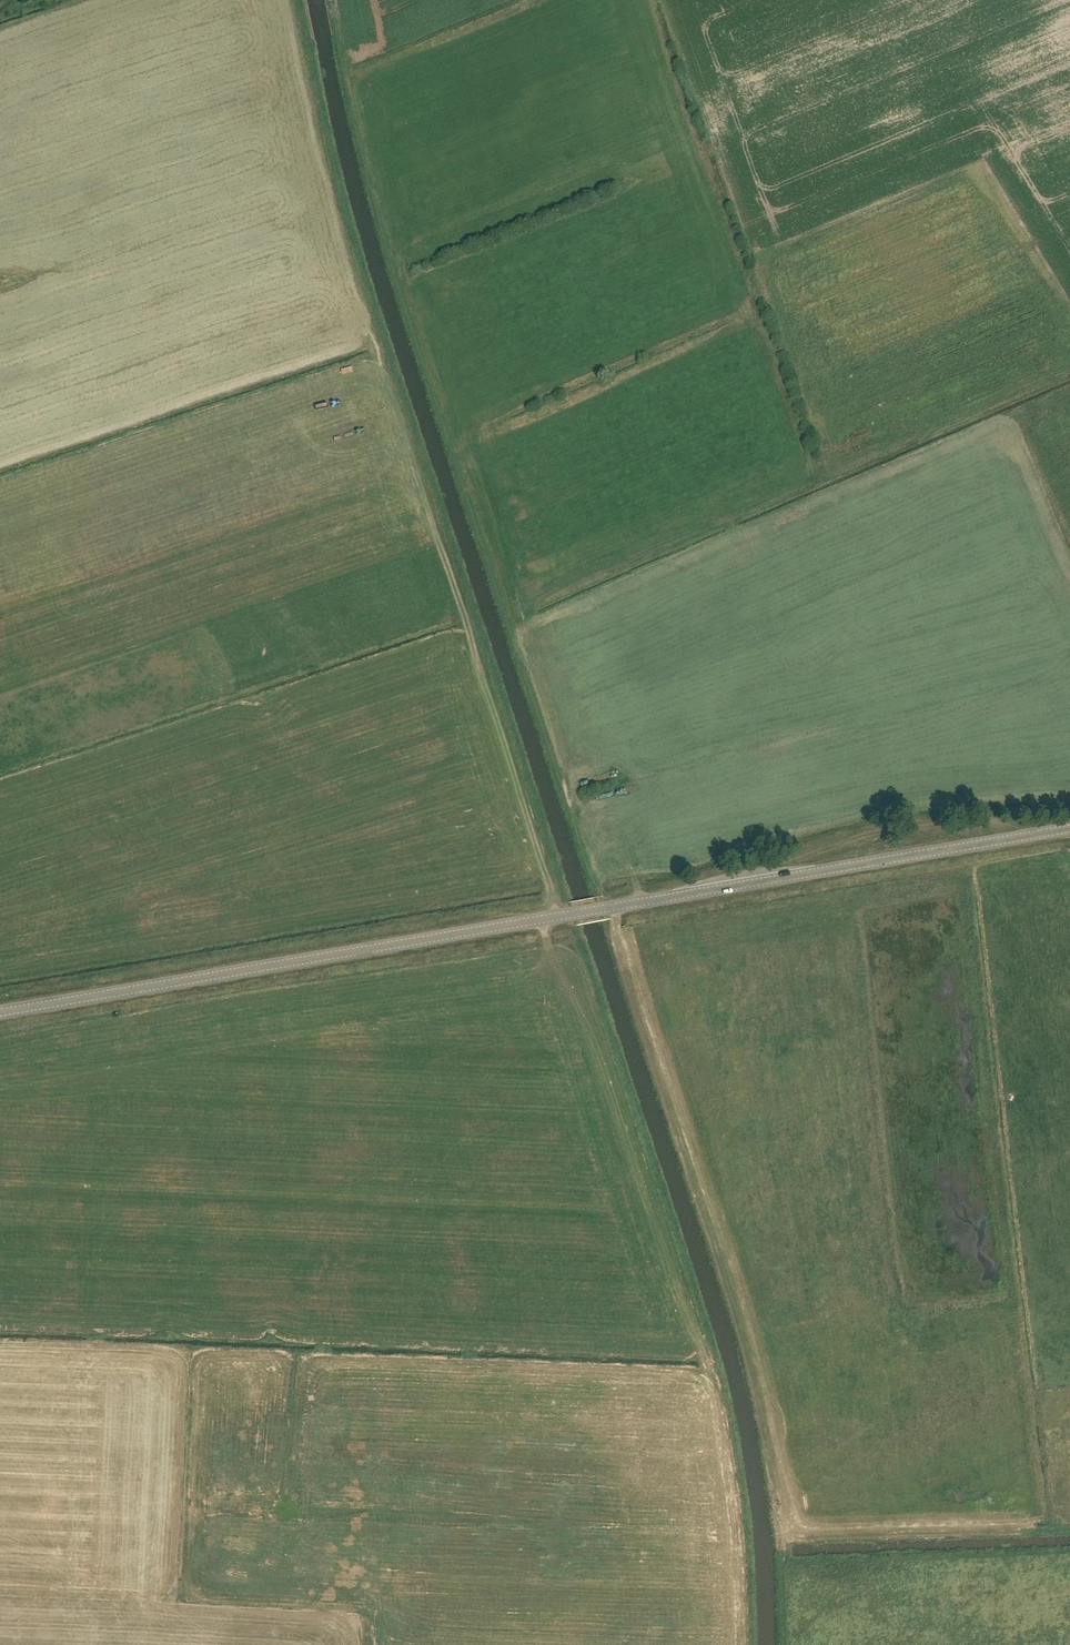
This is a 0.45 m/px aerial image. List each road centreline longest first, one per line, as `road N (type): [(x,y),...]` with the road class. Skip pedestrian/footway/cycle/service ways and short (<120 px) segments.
road 1 (tertiary): [(0,1013),(1069,828)]

